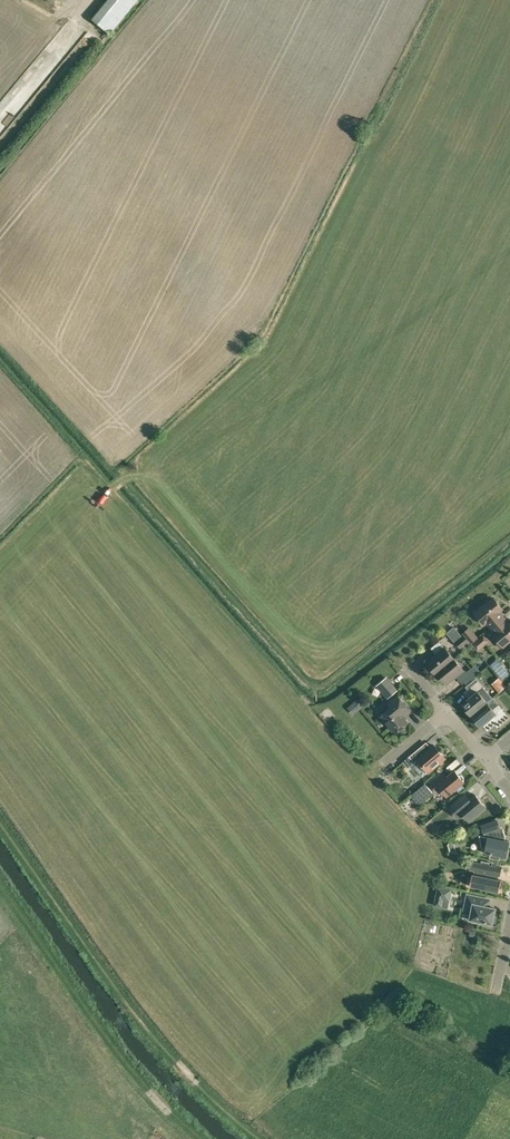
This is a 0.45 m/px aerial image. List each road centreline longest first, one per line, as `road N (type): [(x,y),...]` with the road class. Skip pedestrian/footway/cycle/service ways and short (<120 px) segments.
road 1 (track): [(0,826),(141,1022),(255,1138)]

